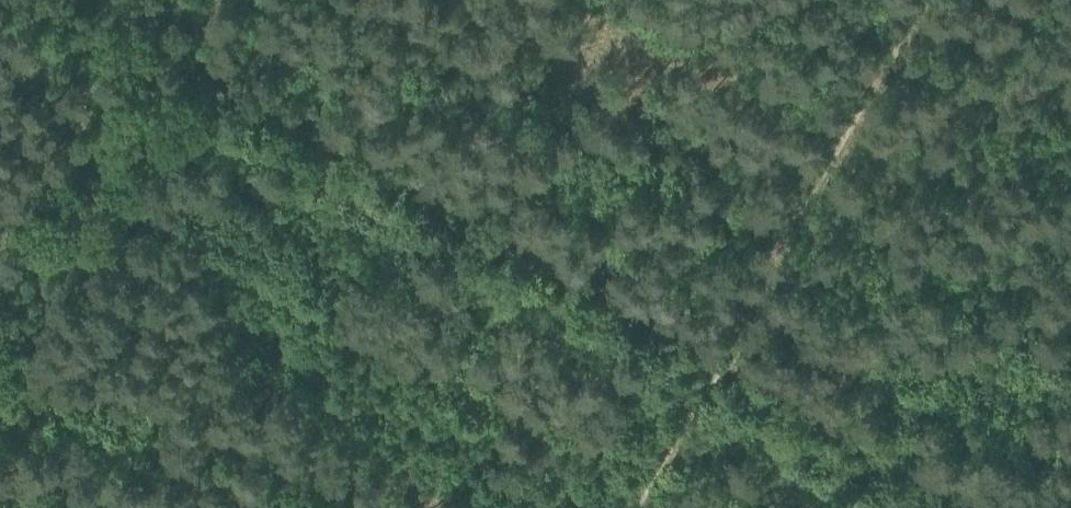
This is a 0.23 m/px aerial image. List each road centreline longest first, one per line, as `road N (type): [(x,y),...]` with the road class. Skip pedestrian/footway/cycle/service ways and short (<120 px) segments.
road 1 (track): [(968,507),(197,68),(180,68)]
road 2 (track): [(641,507),(925,0)]
road 3 (track): [(0,389),(180,68)]

